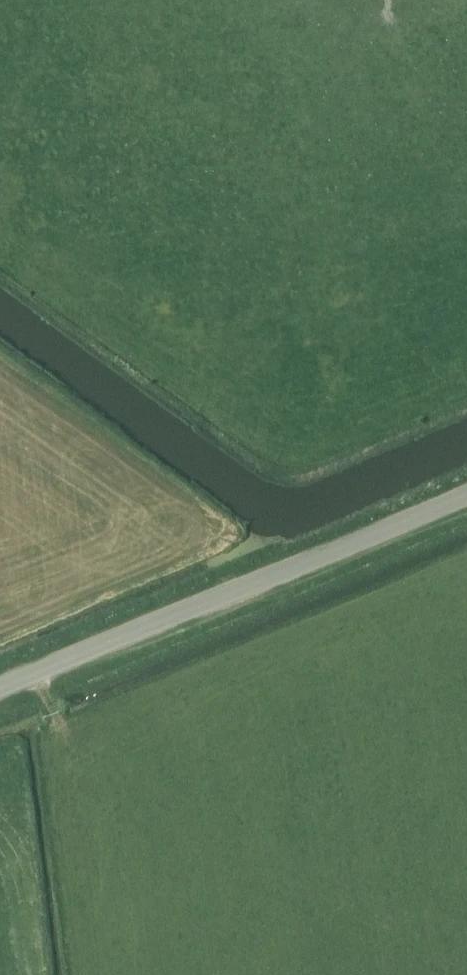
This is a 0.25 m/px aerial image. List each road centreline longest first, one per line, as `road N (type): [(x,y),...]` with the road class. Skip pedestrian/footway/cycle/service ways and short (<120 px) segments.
road 1 (unclassified): [(0,700),(466,498)]

